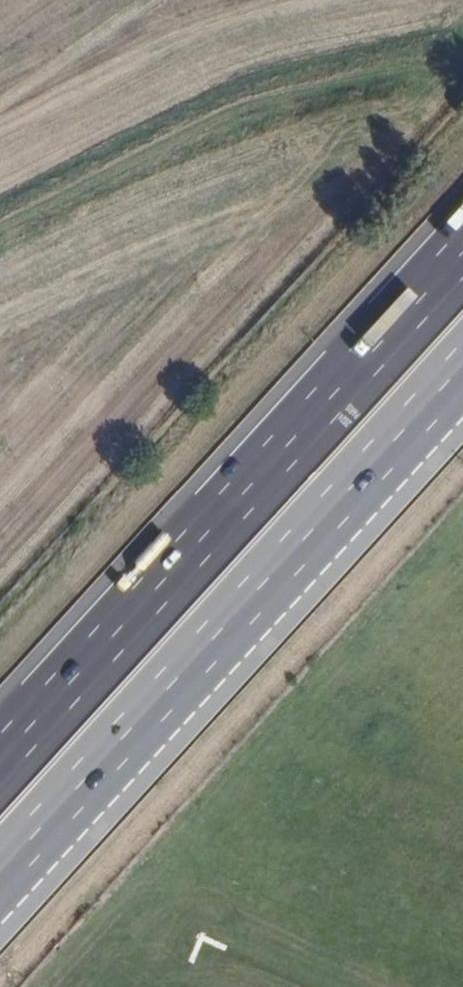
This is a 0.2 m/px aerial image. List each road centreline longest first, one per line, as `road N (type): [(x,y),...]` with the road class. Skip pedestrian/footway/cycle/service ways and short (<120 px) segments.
road 1 (motorway): [(462,252),(0,761)]
road 2 (motorway): [(0,887),(462,378)]

